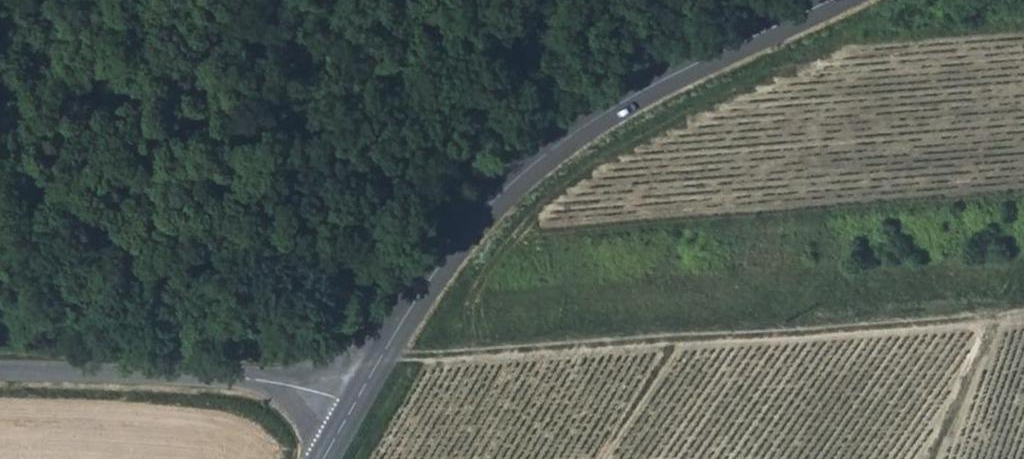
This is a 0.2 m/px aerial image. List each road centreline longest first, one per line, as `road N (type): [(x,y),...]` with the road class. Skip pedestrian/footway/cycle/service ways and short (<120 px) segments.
road 1 (secondary): [(838,0),(622,102),(536,159),(461,233),(355,408)]
road 2 (track): [(1023,313),(387,355)]
road 3 (unclassified): [(0,375),(268,383),(355,408)]

